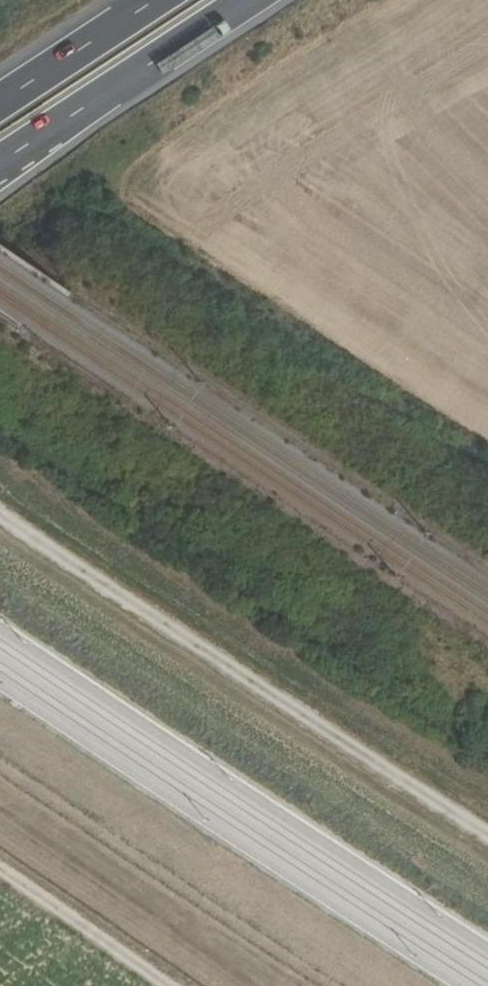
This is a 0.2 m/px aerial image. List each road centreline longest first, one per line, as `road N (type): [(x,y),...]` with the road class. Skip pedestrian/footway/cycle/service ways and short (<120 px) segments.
road 1 (track): [(487,819),(0,509)]
road 2 (trunk): [(0,164),(249,0)]
road 3 (track): [(180,985),(0,864)]
road 4 (trunk): [(151,0),(0,100)]

